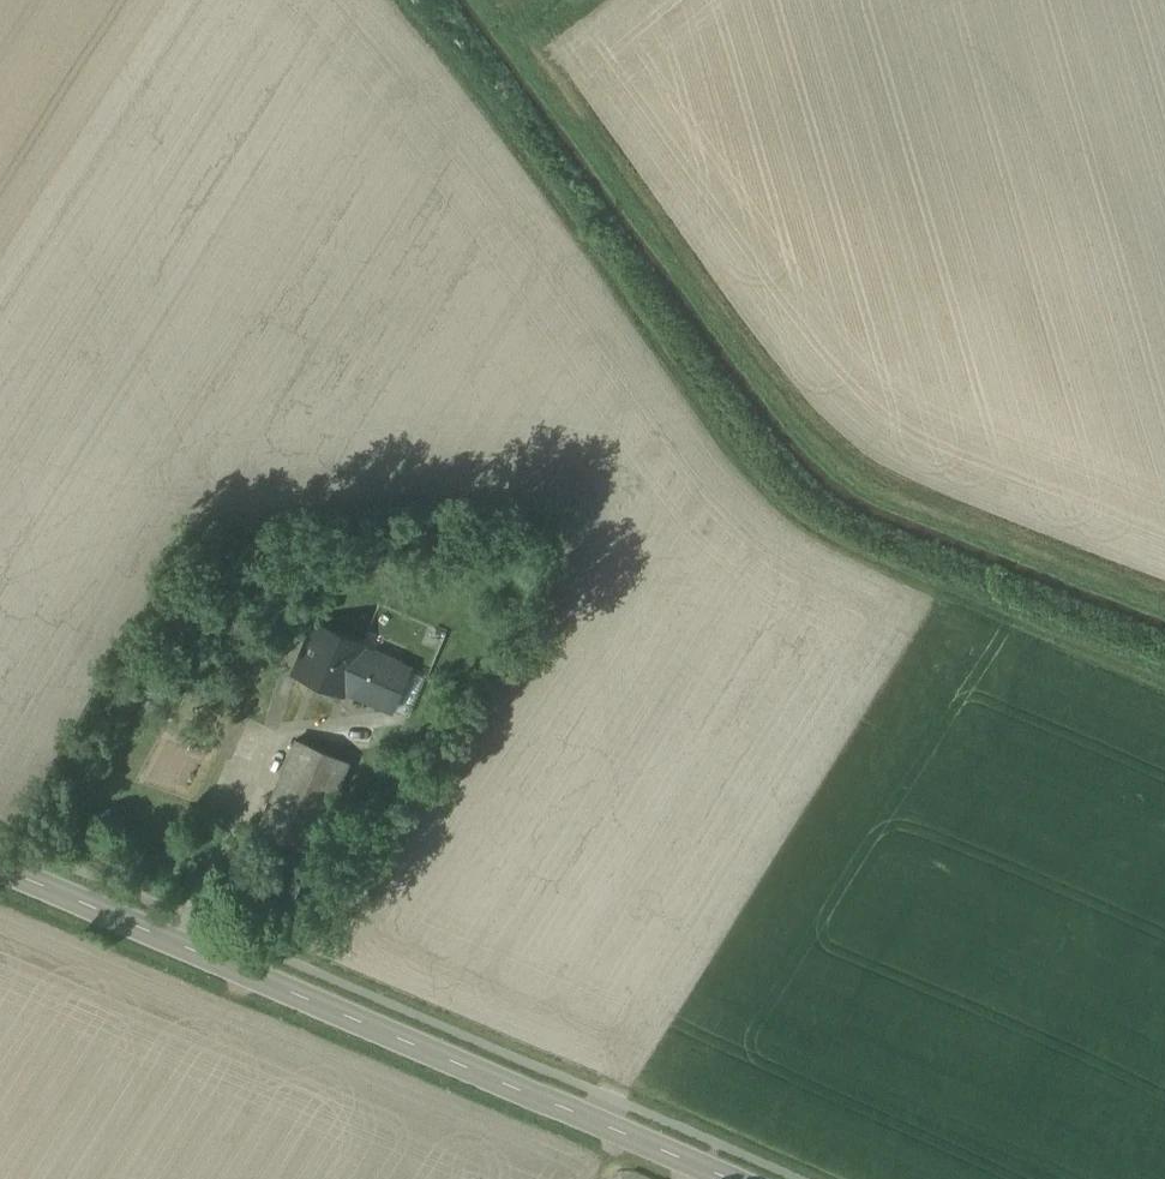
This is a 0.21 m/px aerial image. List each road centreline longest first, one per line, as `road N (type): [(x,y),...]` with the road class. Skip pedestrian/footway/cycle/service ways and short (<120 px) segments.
road 1 (secondary): [(0,868),(728,1178)]

